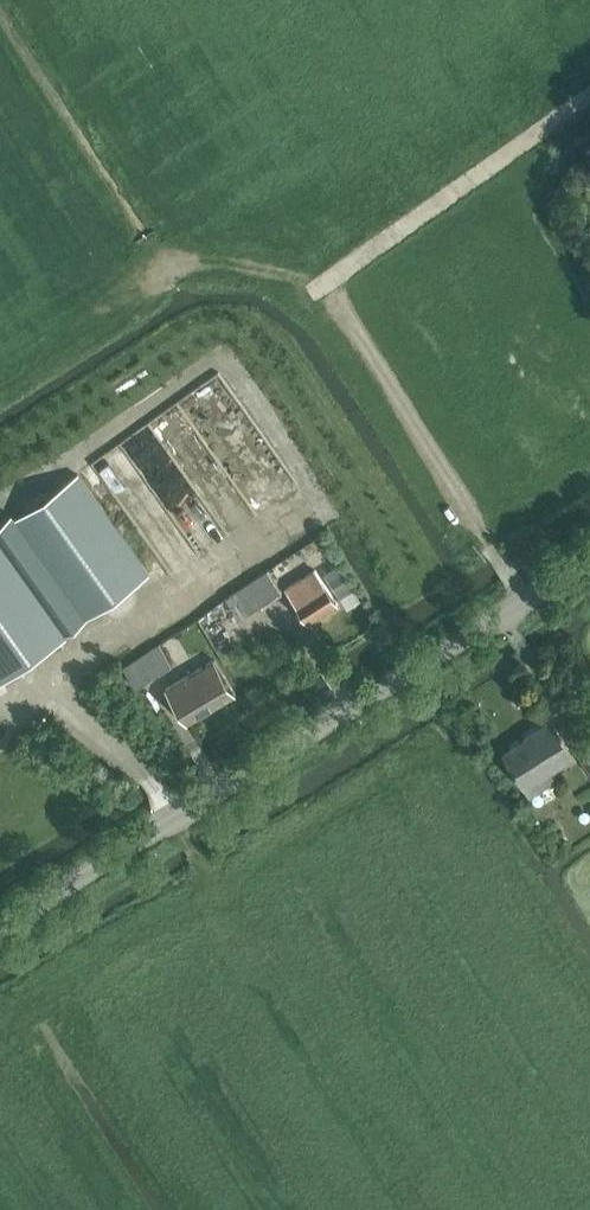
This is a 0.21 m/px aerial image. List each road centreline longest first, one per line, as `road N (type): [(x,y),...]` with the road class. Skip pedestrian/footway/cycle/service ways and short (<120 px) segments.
road 1 (tertiary): [(0,930),(589,562)]

